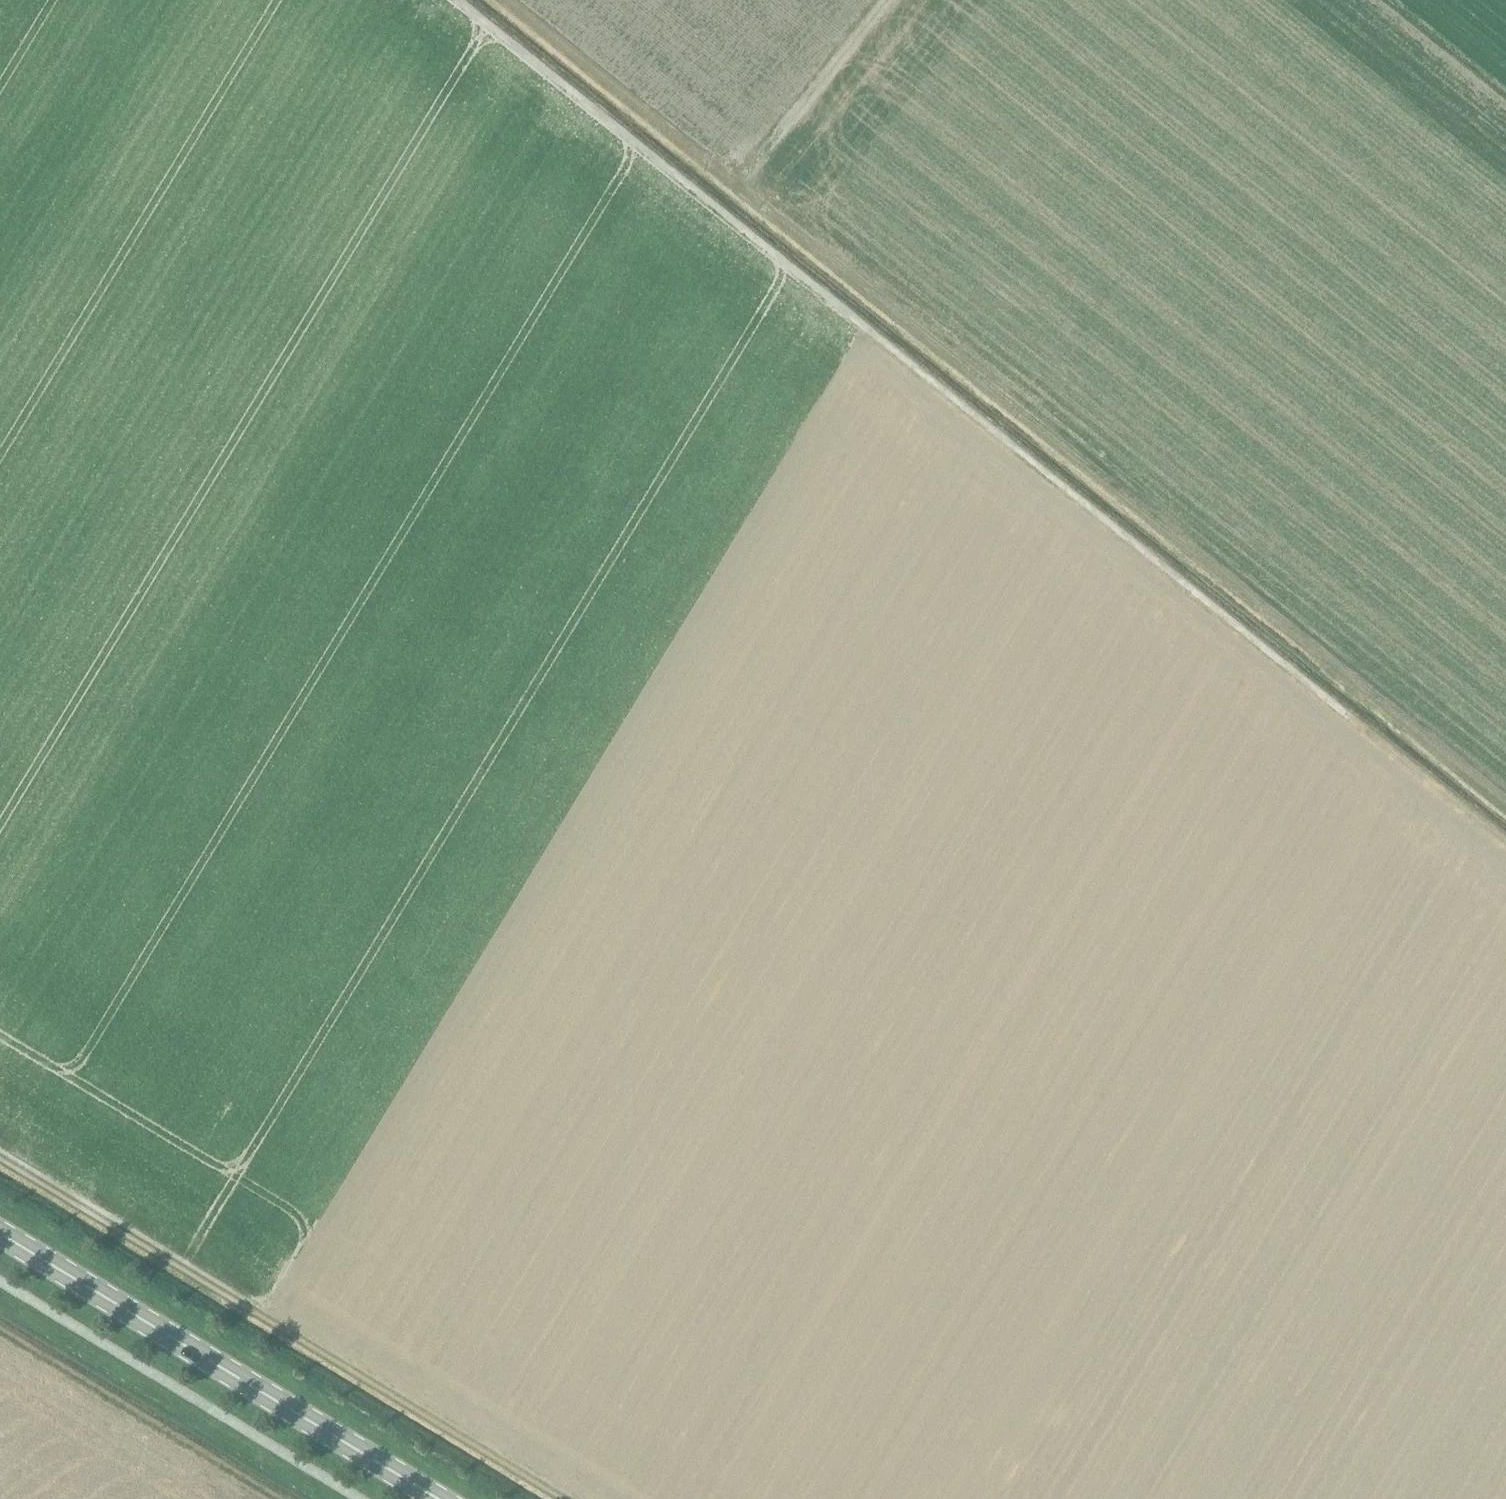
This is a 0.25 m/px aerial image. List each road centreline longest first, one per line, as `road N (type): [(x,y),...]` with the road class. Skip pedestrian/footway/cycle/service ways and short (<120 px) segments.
road 1 (secondary): [(0,1236),(436,1498)]

